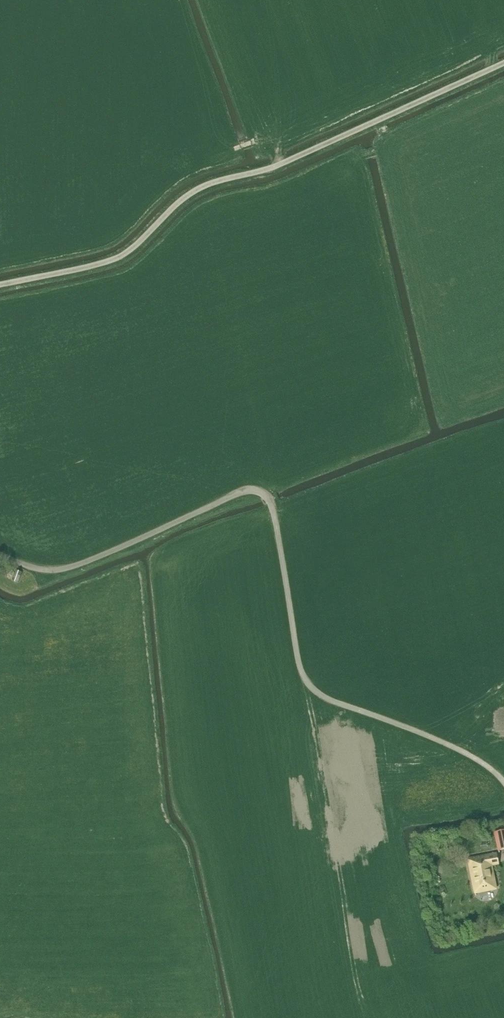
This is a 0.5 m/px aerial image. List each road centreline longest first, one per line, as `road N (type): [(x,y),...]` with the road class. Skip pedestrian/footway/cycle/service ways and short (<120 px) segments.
road 1 (unclassified): [(503,785),(427,736),(310,690),(268,498),(239,498),(71,572),(33,573),(0,559)]
road 2 (unclassified): [(0,285),(121,257),(203,187),(269,170),(503,65)]

